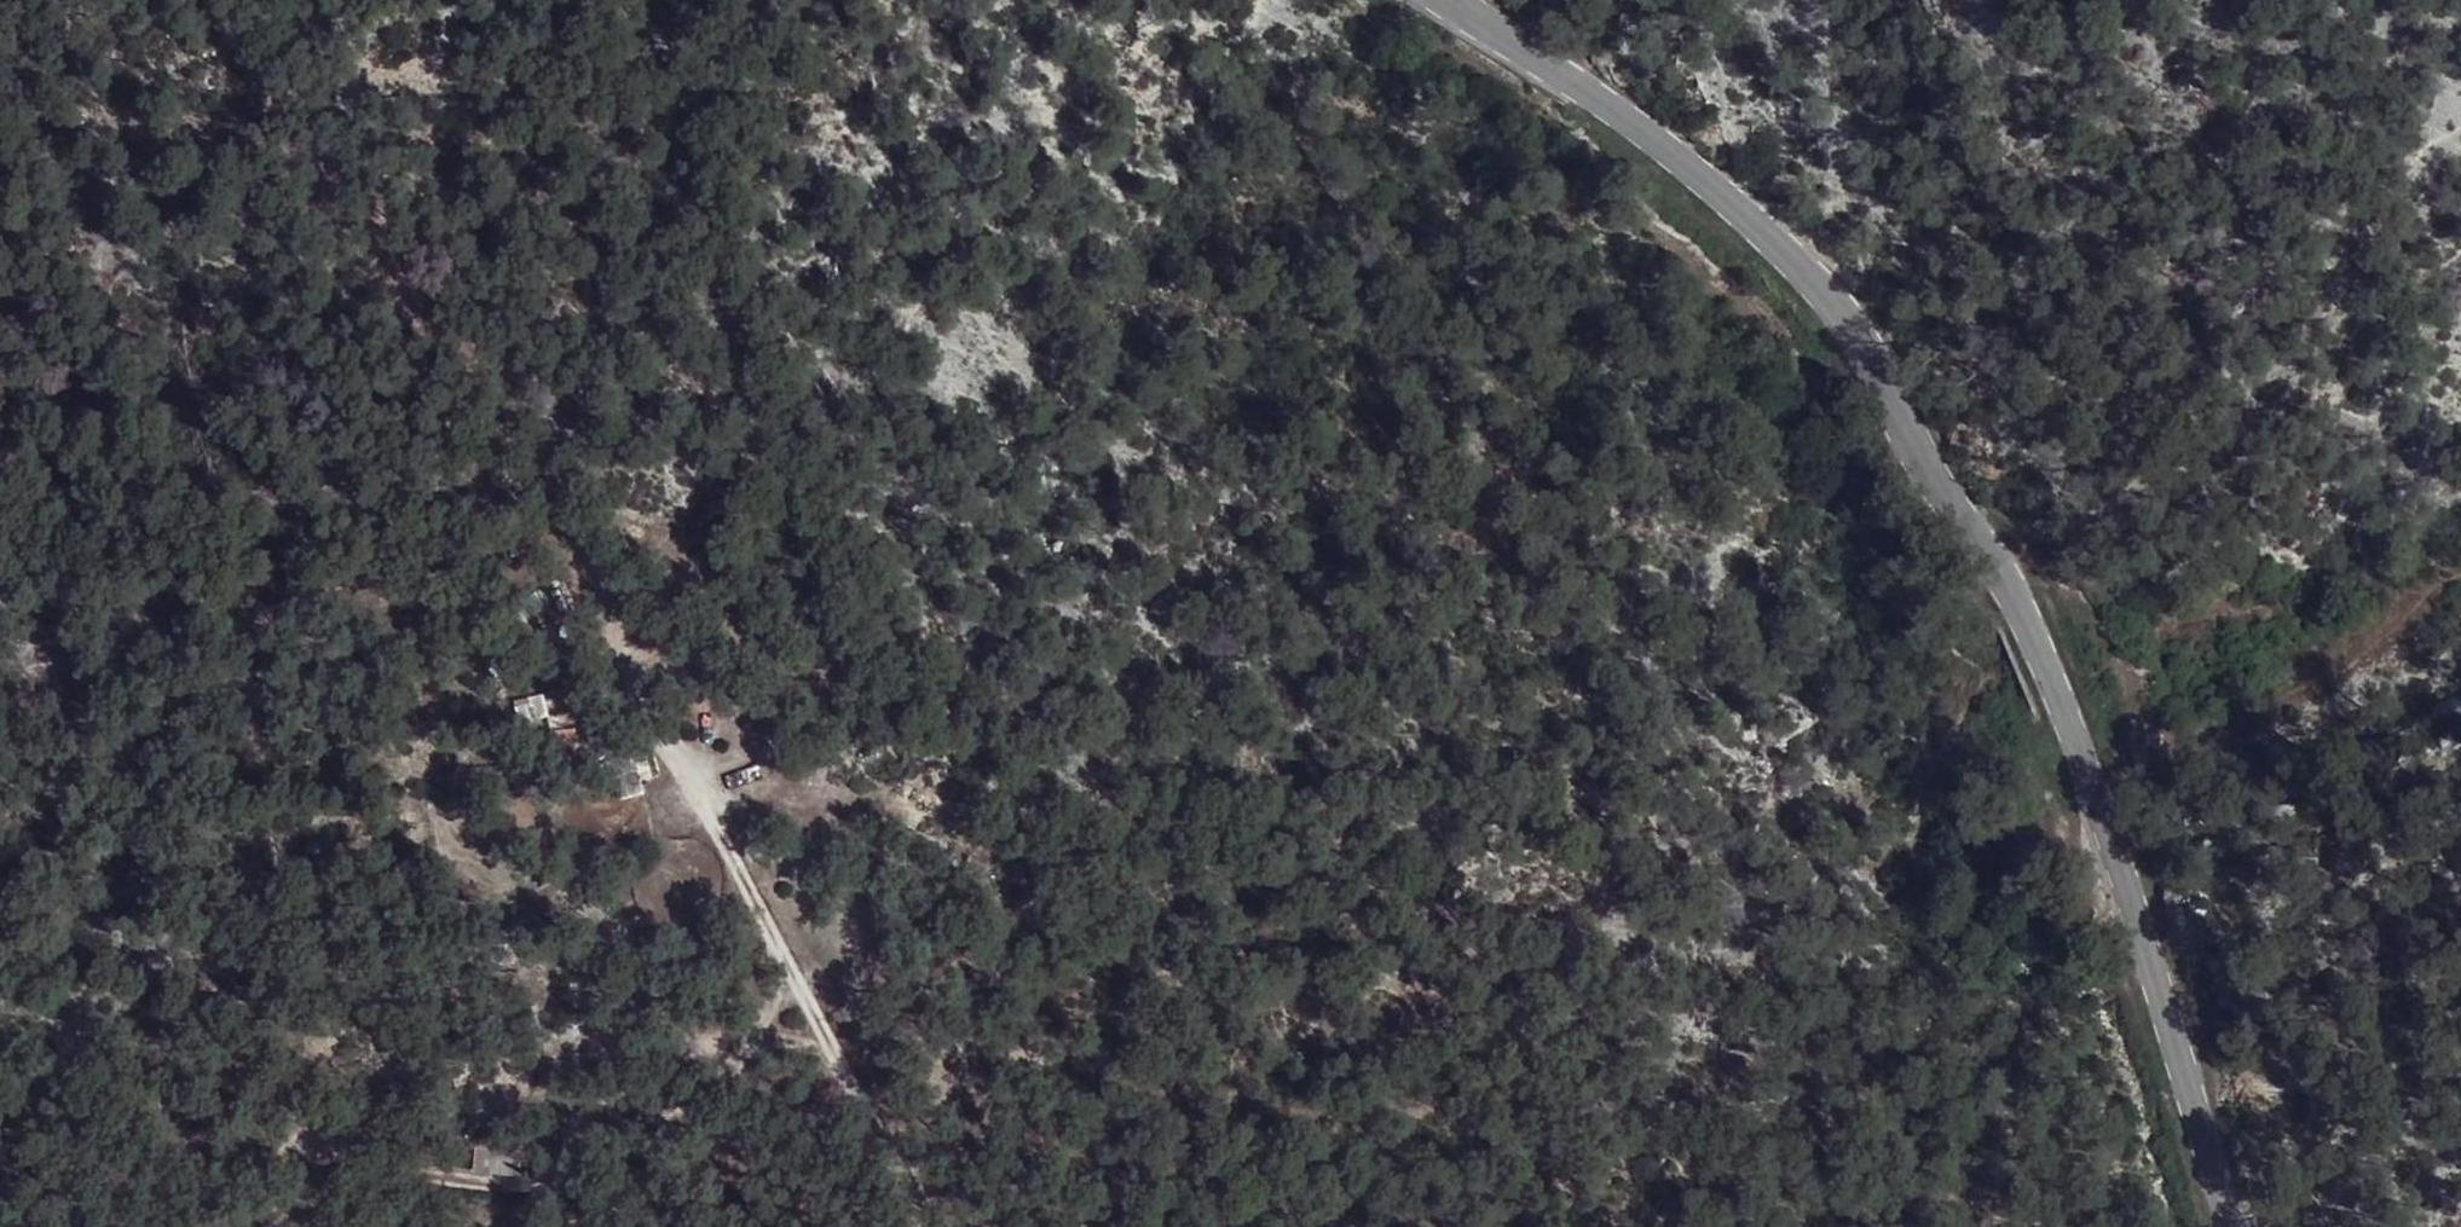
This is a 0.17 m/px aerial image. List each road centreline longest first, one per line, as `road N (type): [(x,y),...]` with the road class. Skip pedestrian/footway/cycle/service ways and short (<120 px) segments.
road 1 (tertiary): [(1466,0),(1755,217),(1903,406),(2041,608),(2239,1226)]
road 2 (track): [(346,1174),(234,1226)]

